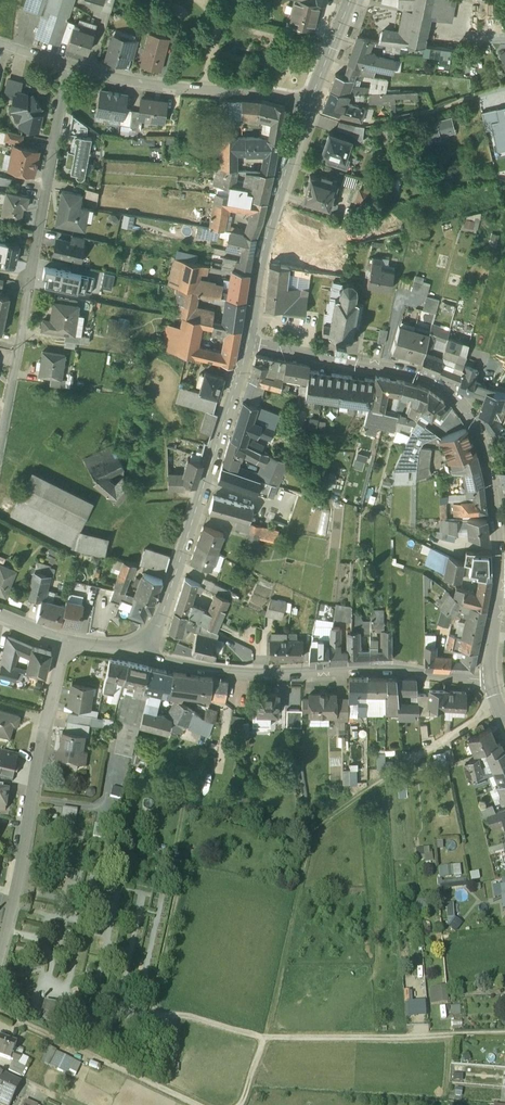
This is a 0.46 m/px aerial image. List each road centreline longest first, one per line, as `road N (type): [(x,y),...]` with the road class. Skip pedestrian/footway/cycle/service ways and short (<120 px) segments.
road 1 (track): [(498,702),(313,832),(265,1036),(504,1033)]
road 2 (track): [(168,830),(178,889),(153,1007),(265,1036),(240,1104)]
road 3 (secondary): [(148,656),(214,671),(396,673),(490,684)]
road 4 (secondary): [(248,345),(148,656)]
road 5 (residential): [(0,46),(159,87),(313,102)]
road 6 (residential): [(67,643),(0,952)]
road 7 (secondary): [(489,467),(478,429),(446,388),(248,345)]
road 8 (secondary): [(313,102),(271,210),(248,345)]
road 9 (track): [(200,1104),(0,1011)]
road 10 (secondary): [(490,684),(500,549),(489,467)]

